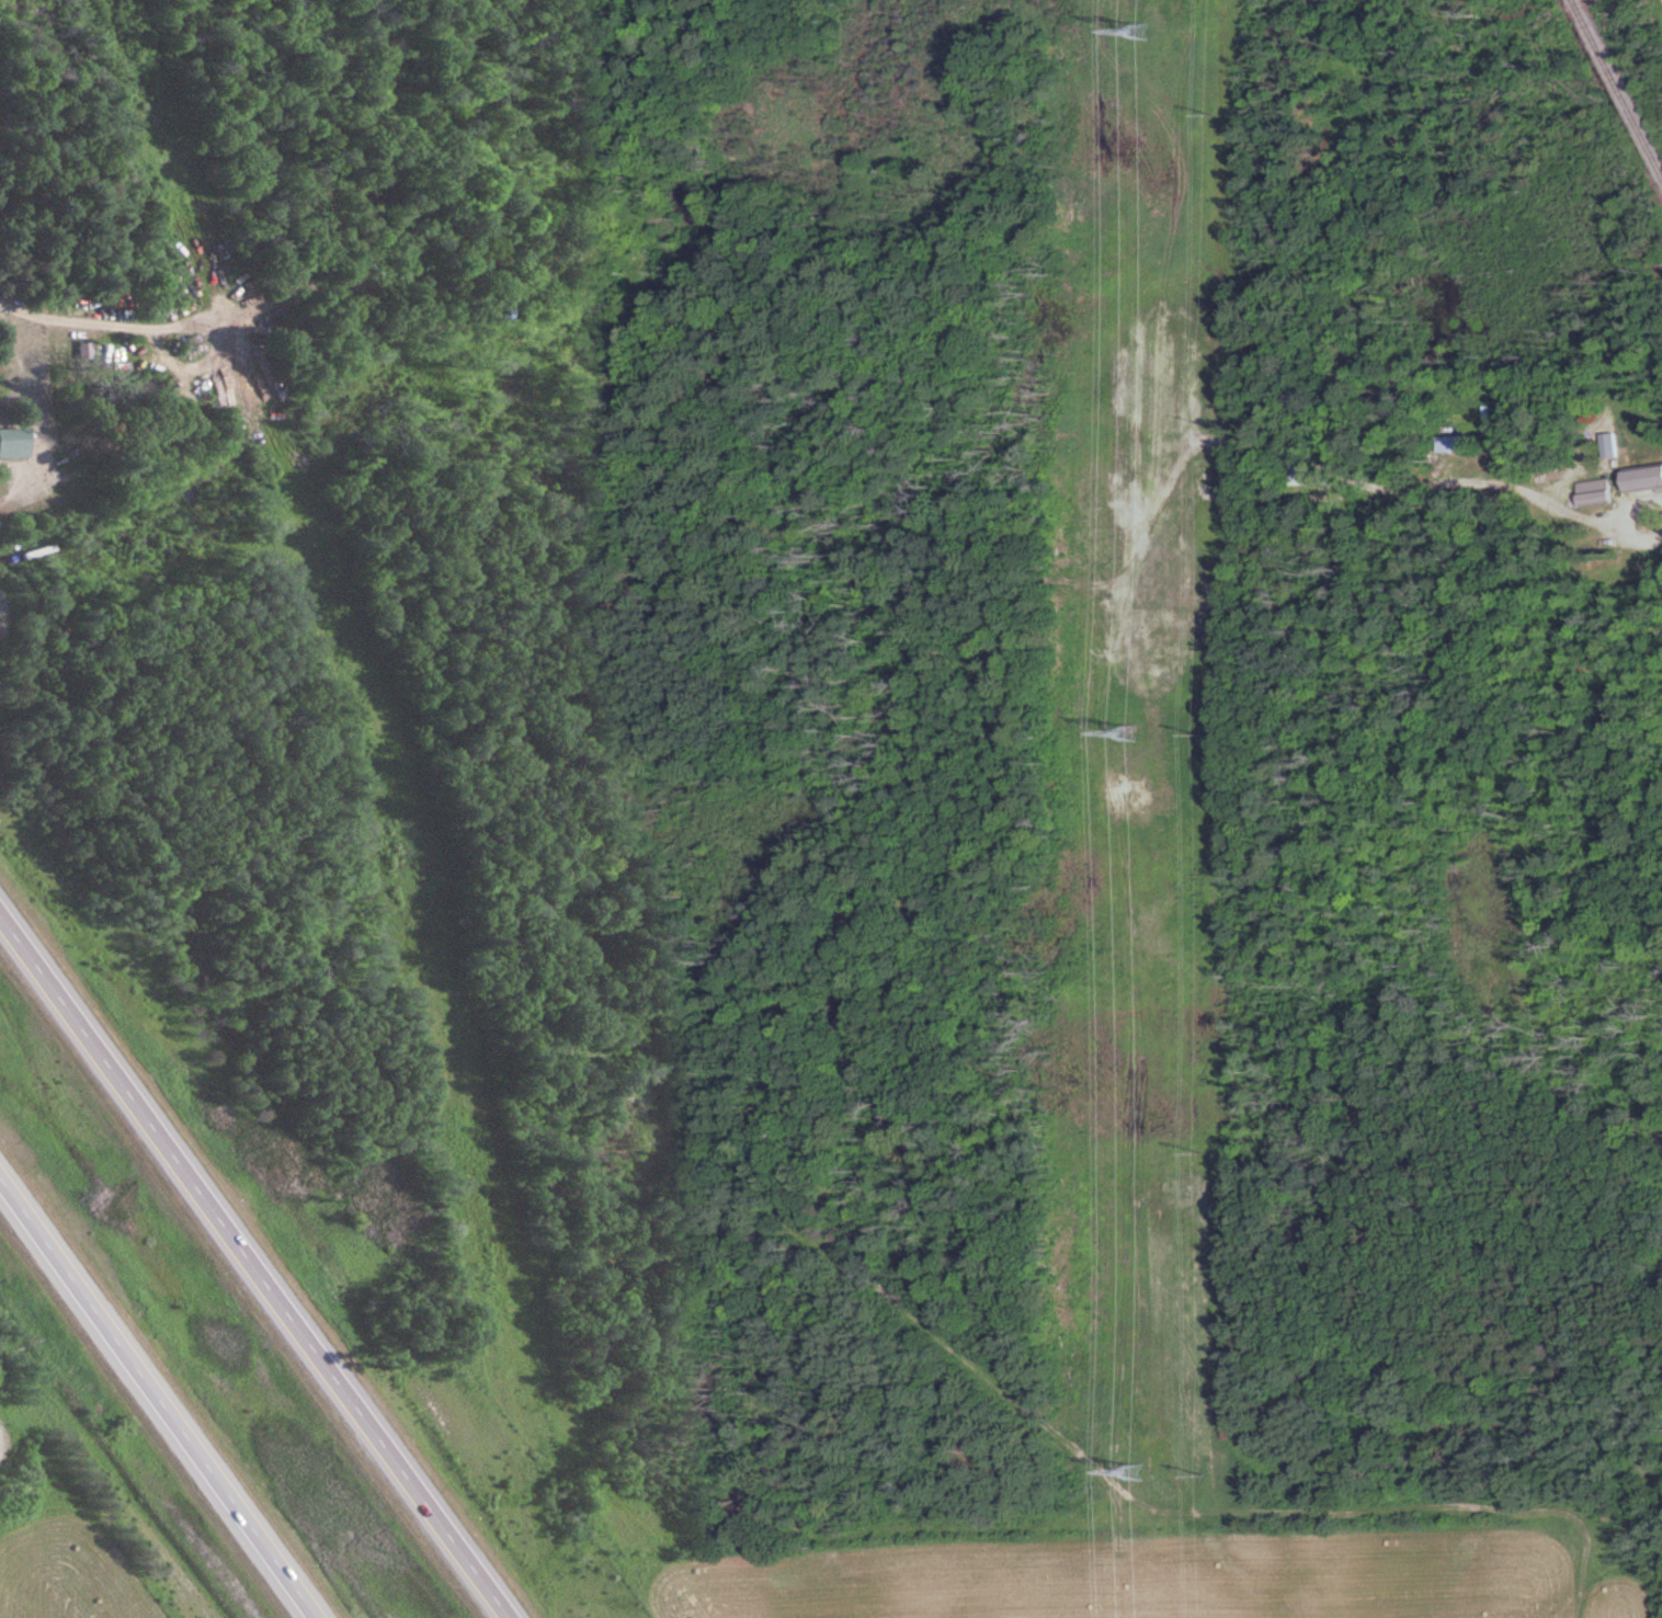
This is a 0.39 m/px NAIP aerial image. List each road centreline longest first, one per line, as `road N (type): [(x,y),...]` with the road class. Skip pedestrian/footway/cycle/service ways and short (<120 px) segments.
road 1 (motorway): [(509,1617),(0,908)]
road 2 (motorway): [(0,1170),(324,1617)]

